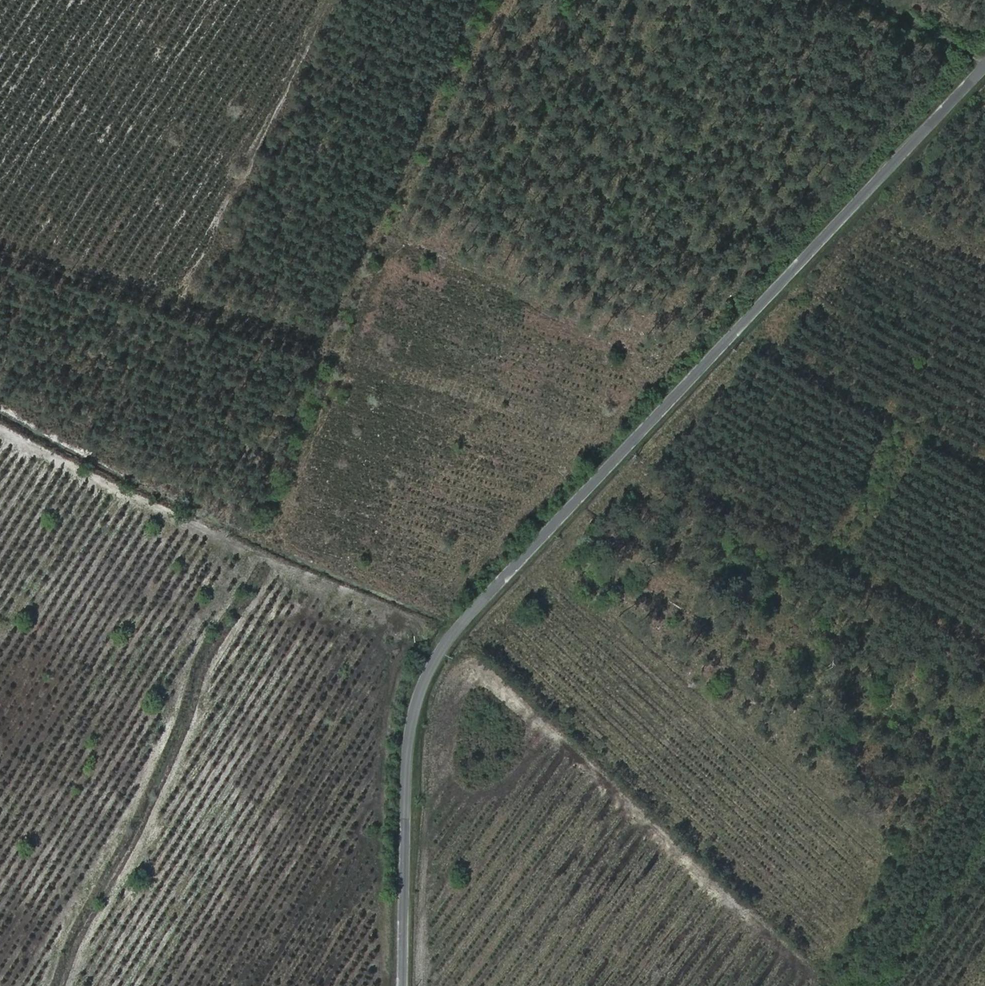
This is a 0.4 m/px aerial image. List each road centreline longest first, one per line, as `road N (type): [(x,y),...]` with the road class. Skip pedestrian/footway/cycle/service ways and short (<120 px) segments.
road 1 (tertiary): [(403,985),(408,742),(436,658),(984,66)]
road 2 (track): [(867,0),(984,62)]

